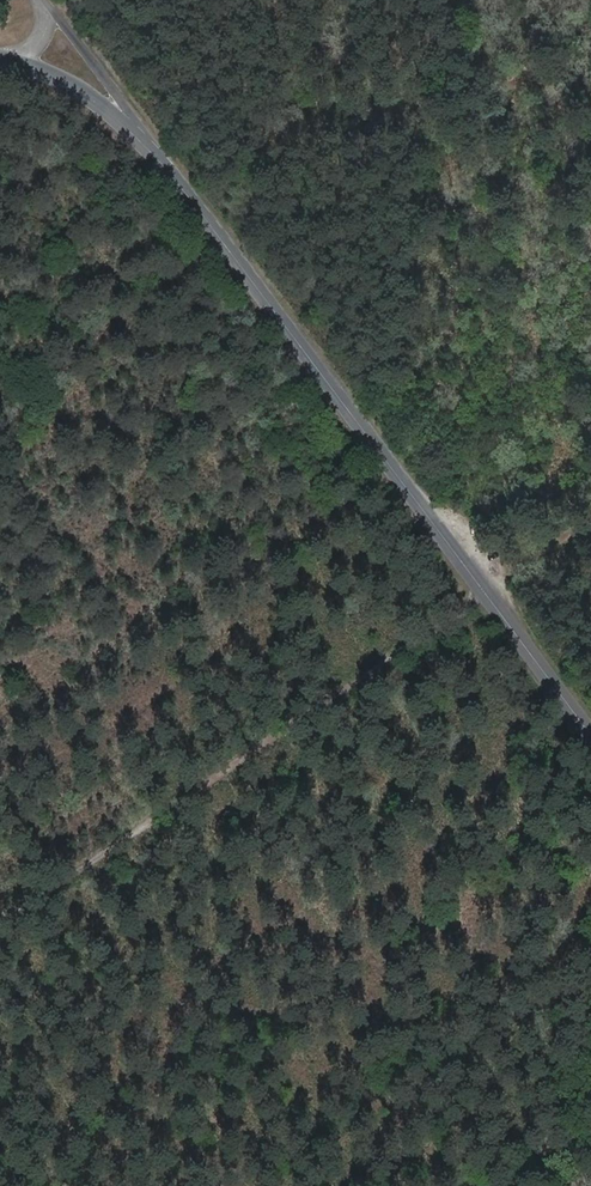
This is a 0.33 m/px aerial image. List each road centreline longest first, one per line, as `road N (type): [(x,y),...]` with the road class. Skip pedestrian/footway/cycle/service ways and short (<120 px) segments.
road 1 (track): [(0,927),(590,519)]
road 2 (tertiary): [(590,729),(173,170)]
road 3 (residential): [(173,170),(53,7)]
road 4 (tertiary): [(173,170),(101,104),(19,62)]

